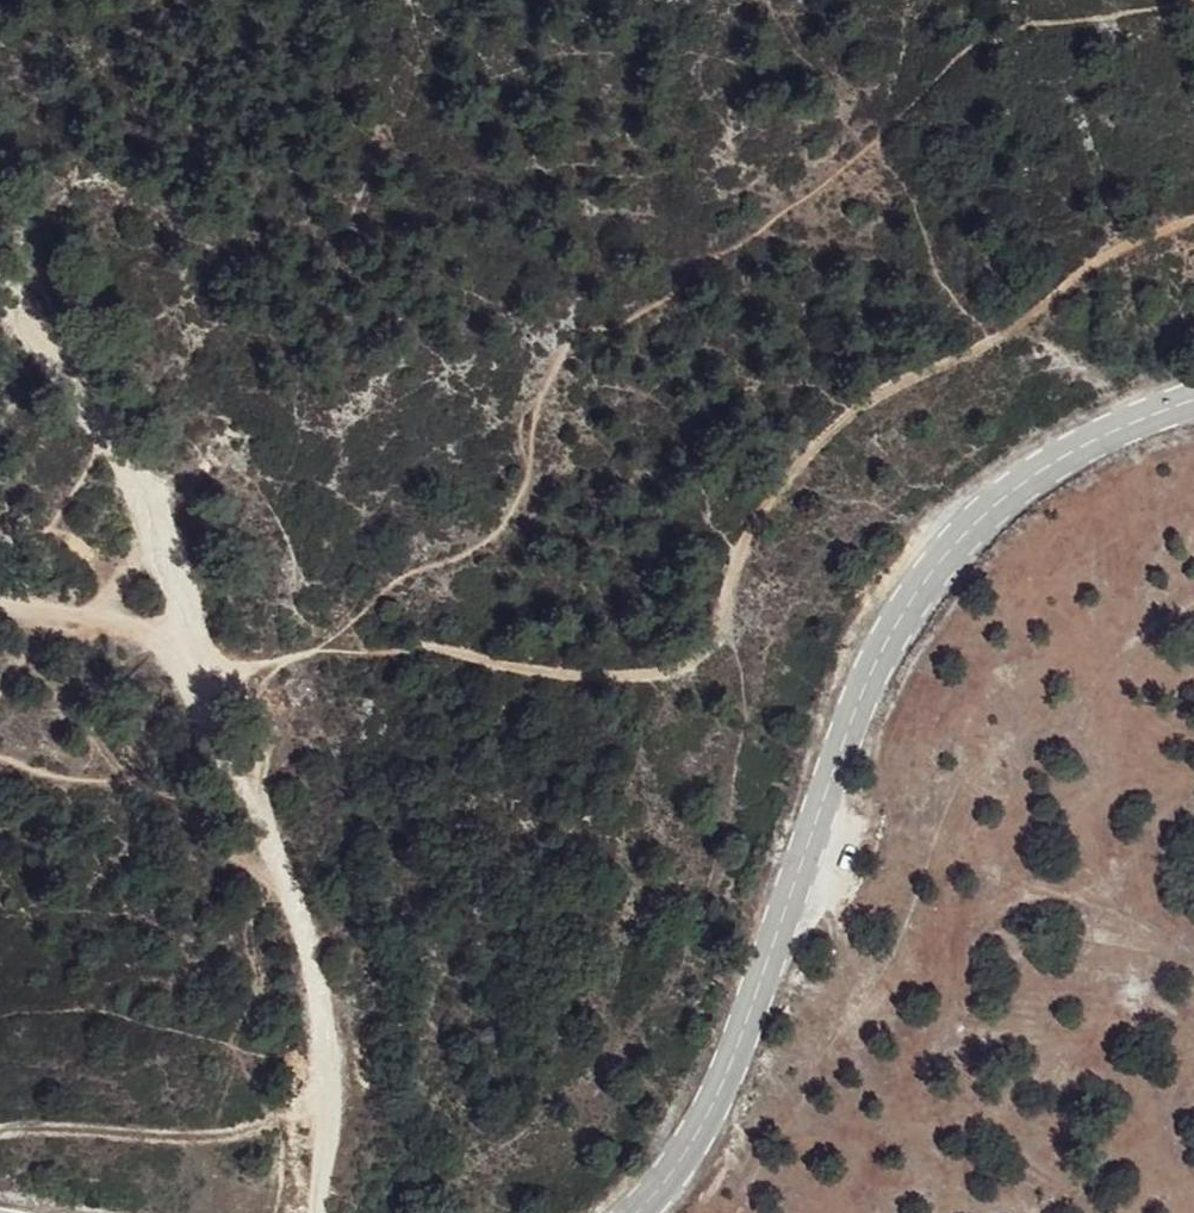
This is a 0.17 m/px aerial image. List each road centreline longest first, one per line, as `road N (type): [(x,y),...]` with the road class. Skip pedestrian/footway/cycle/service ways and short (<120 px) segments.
road 1 (track): [(208,686),(266,661),(427,650),(626,670),(687,668),(721,634),(760,521),(836,429),(1084,265),(1193,224)]
road 2 (secondary): [(653,1212),(729,1092),(900,597),(1007,490),(1193,398)]
road 3 (track): [(315,1212),(329,1093),(317,979),(284,873),(208,686),(142,465),(50,327),(0,268)]
road 4 (track): [(0,591),(50,599),(179,587)]

